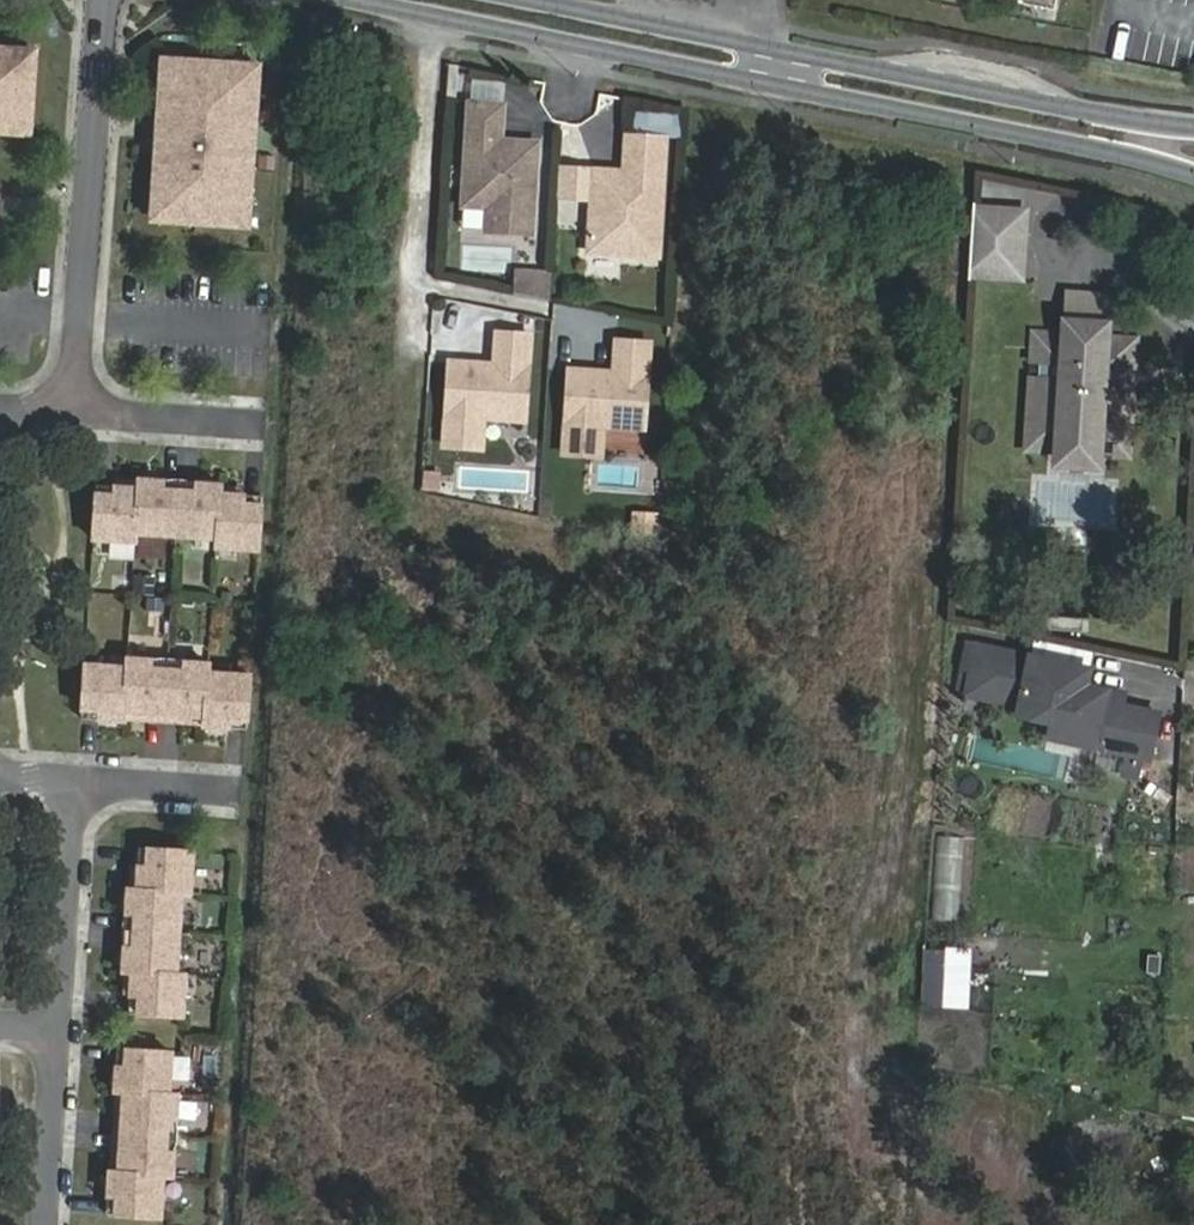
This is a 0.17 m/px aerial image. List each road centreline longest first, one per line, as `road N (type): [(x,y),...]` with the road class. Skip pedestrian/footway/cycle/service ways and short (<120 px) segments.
road 1 (secondary): [(372,0),(1115,153),(1193,176)]
road 2 (secondary): [(1193,127),(531,0)]
road 3 (residential): [(52,407),(82,351),(111,0)]
road 4 (residential): [(61,1034),(77,783)]
road 5 (residential): [(275,425),(52,407)]
road 6 (residential): [(49,1224),(61,1034)]
road 7 (residential): [(254,796),(77,783)]

